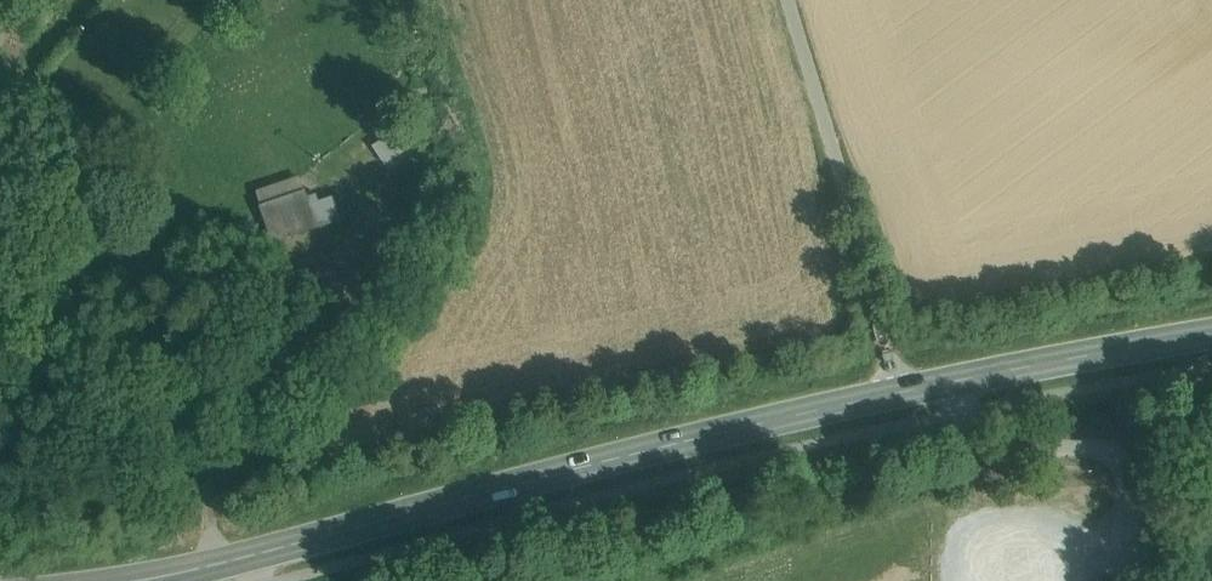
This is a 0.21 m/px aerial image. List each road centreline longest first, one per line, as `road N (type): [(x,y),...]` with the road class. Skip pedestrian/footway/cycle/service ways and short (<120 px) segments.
road 1 (secondary): [(142,580),(905,392),(1211,334)]
road 2 (track): [(905,392),(787,0)]
road 3 (track): [(212,565),(214,477),(249,406)]

